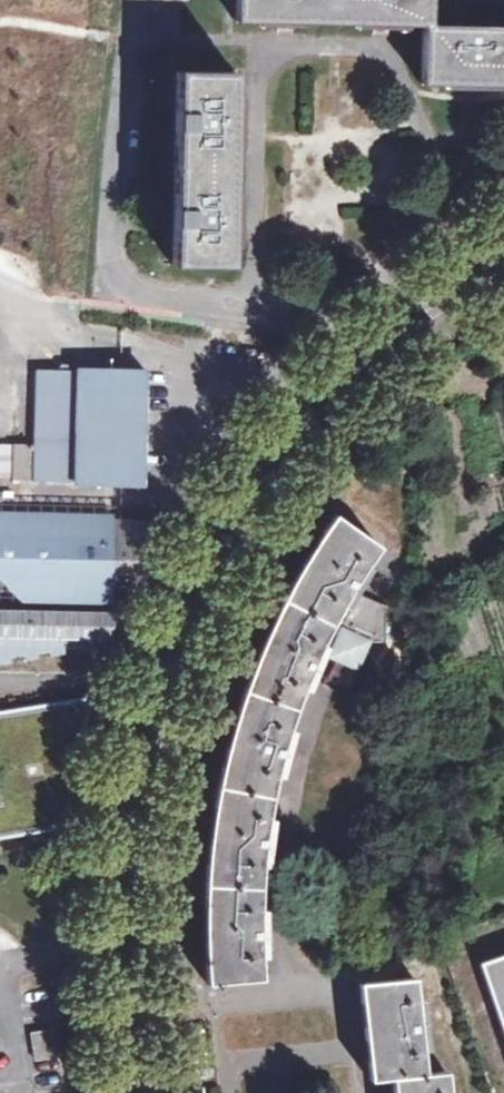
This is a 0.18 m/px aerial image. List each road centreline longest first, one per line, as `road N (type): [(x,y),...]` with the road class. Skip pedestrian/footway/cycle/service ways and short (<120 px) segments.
road 1 (residential): [(139,1092),(125,879),(150,724),(204,584),(259,464),(343,352),(503,247)]

